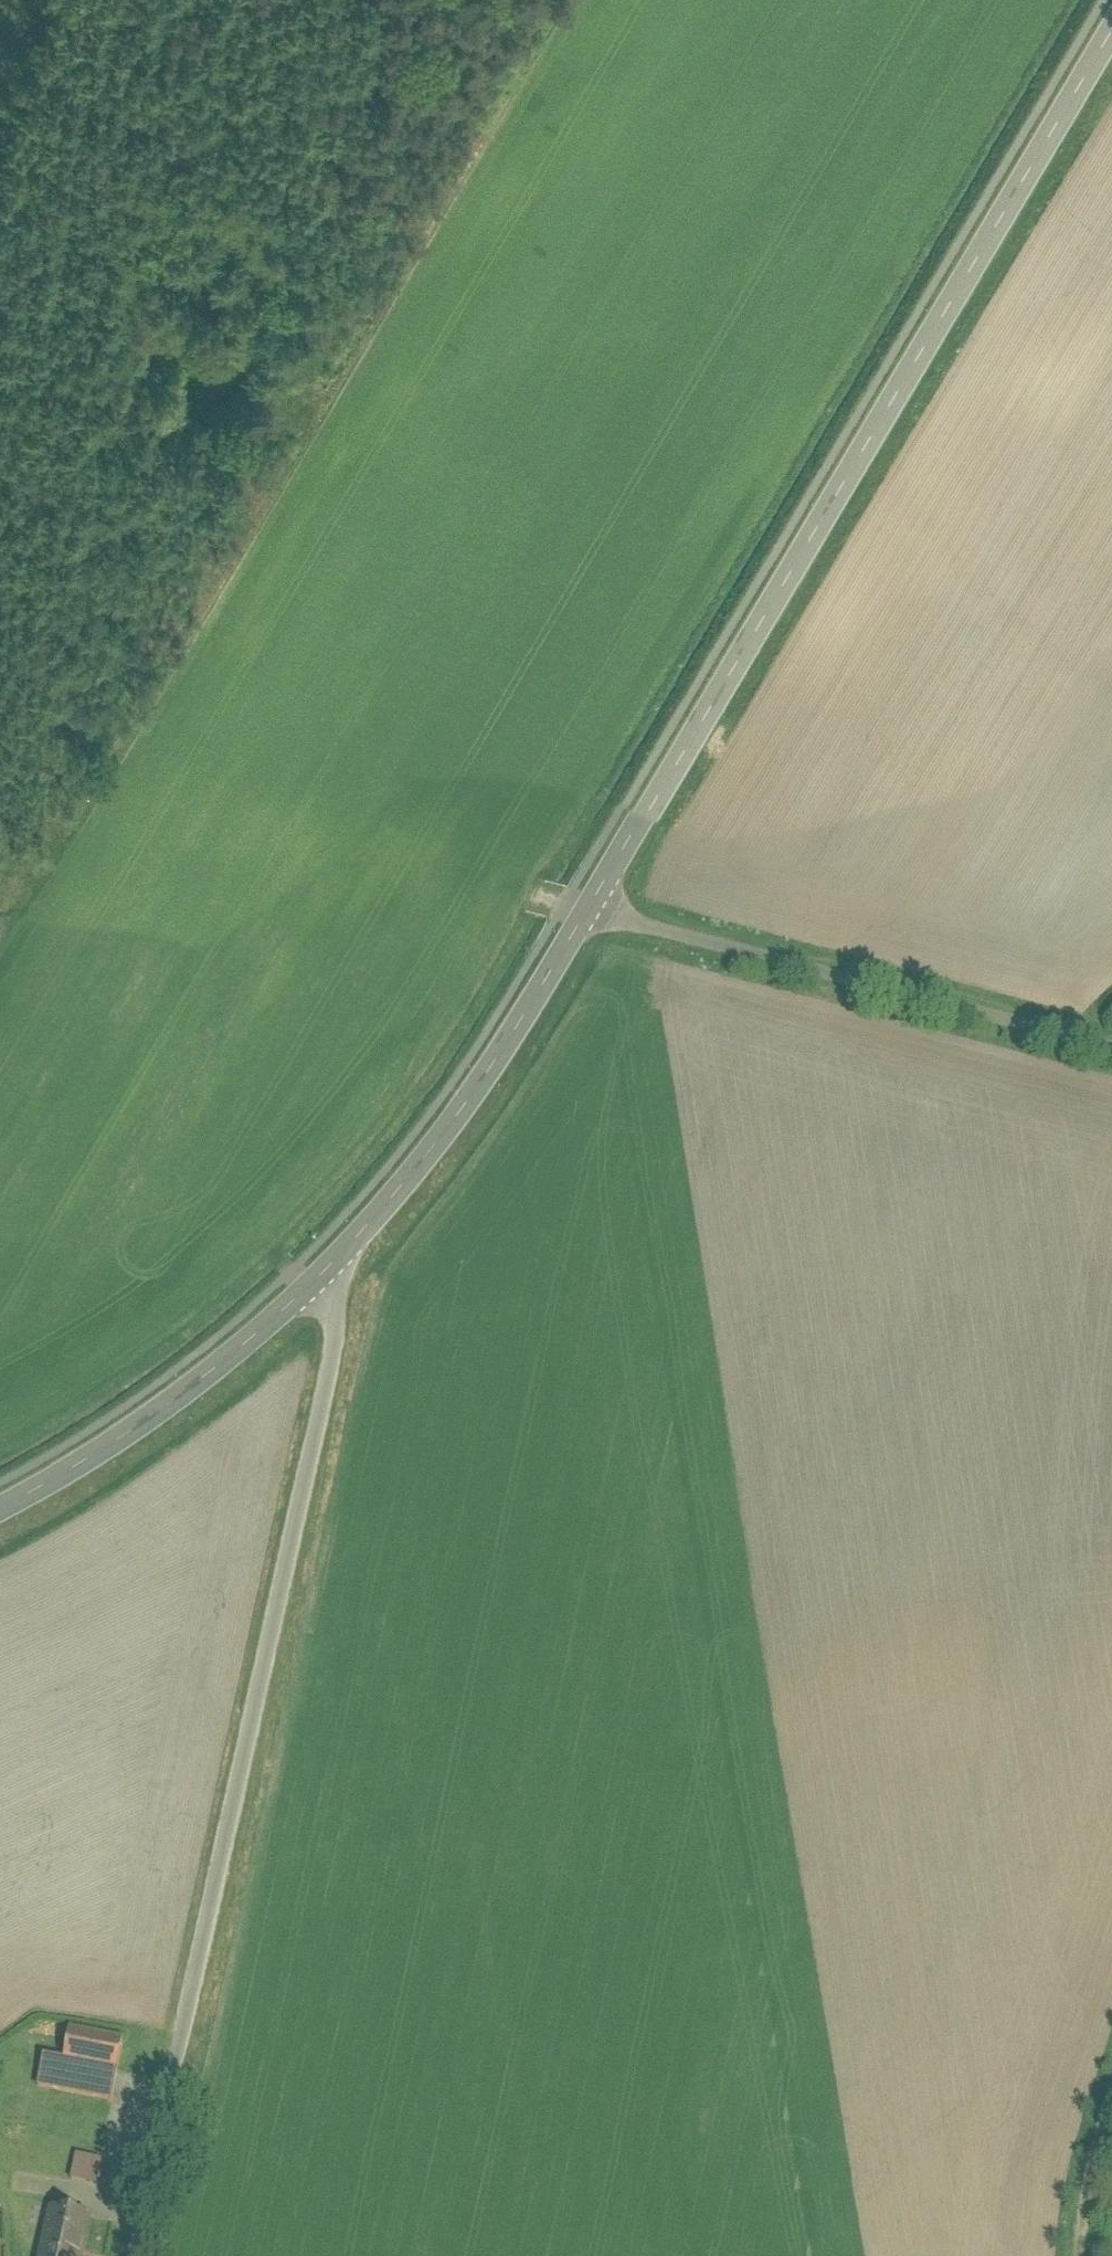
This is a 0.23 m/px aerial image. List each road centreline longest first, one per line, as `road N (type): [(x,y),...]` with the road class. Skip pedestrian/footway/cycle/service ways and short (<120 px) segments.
road 1 (tertiary): [(591,908),(1111,29)]
road 2 (unclassified): [(314,1288),(336,1326),(132,2255)]
road 3 (unclassified): [(591,908),(1111,1049)]
road 4 (tertiary): [(314,1288),(435,1152),(591,908)]
road 5 (tertiary): [(0,1508),(162,1408),(314,1288)]
road 6 (track): [(1079,2255),(1111,2068)]

